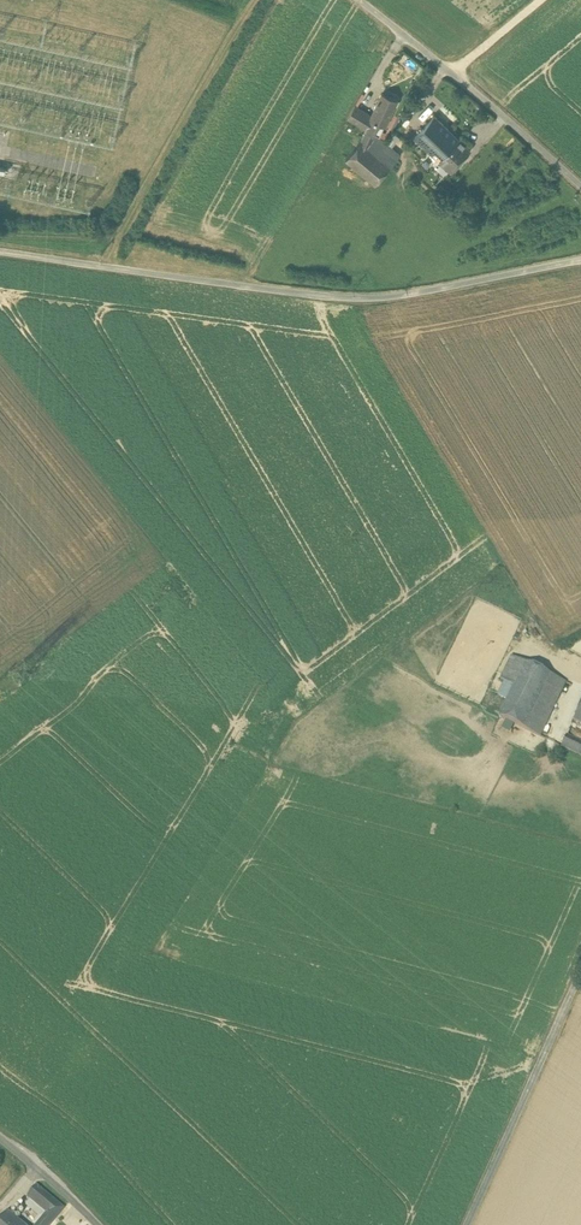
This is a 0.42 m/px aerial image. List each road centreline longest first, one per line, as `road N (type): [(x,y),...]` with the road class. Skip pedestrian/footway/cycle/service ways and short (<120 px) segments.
road 1 (unclassified): [(0,251),(373,299),(580,258)]
road 2 (unclassified): [(353,0),(580,187)]
road 3 (unclassified): [(580,972),(465,1224)]
road 4 (unclassified): [(99,1224),(0,1137)]

